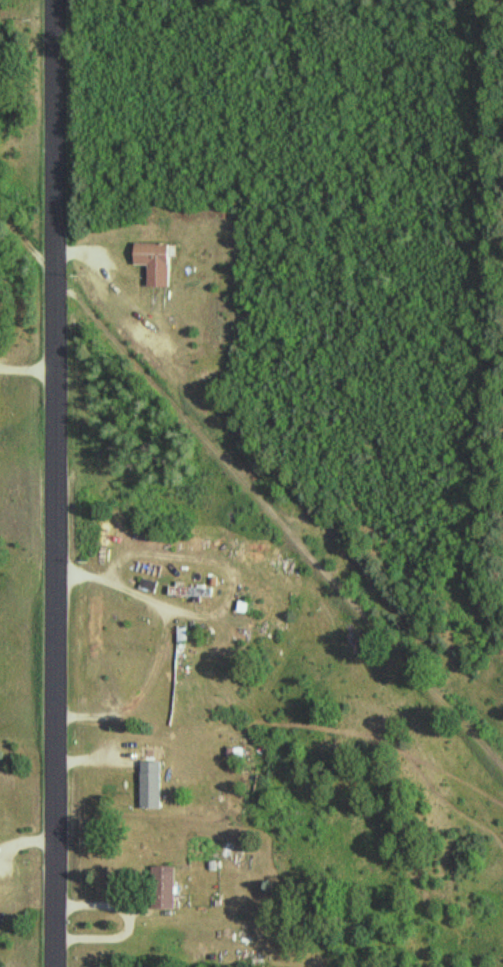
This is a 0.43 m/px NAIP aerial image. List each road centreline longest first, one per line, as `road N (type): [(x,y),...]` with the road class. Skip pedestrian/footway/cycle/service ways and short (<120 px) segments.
road 1 (tertiary): [(54,966),(52,0)]
road 2 (track): [(53,273),(502,768)]

